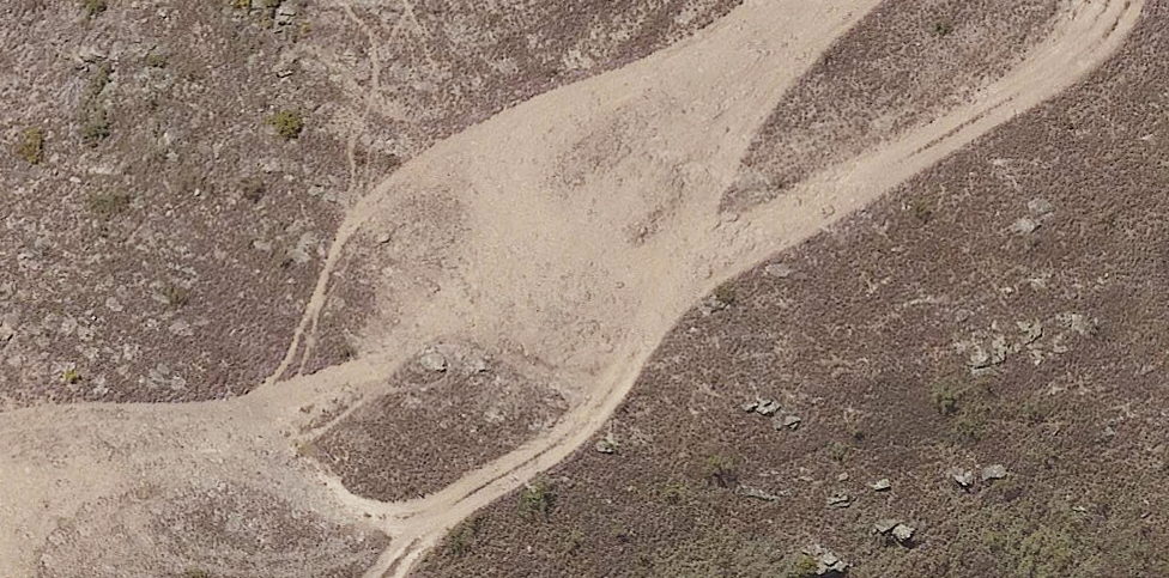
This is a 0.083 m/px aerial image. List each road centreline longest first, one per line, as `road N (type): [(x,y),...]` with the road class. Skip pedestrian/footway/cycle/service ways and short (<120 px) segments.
road 1 (track): [(800,0),(515,139),(483,248),(433,333),(327,381),(49,475),(0,522)]
road 2 (track): [(1096,0),(1047,57),(742,223),(675,278),(633,356),(574,435),(439,510),(386,577)]

